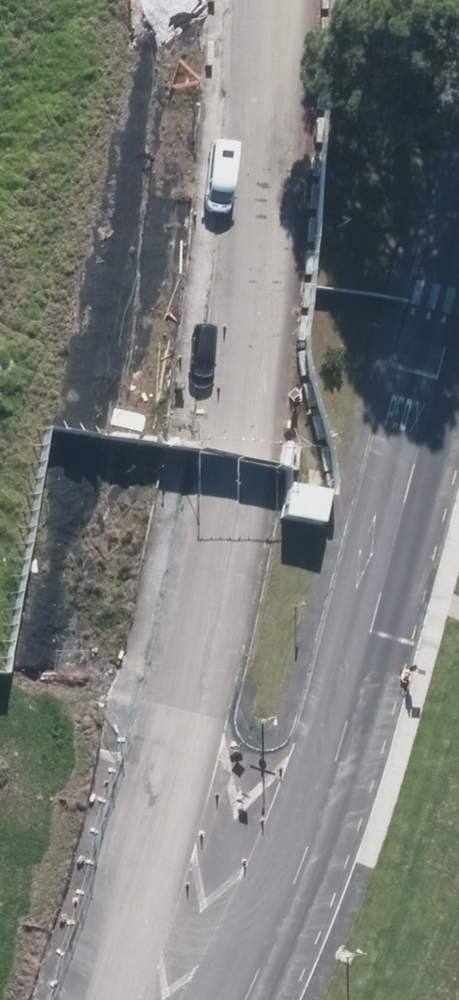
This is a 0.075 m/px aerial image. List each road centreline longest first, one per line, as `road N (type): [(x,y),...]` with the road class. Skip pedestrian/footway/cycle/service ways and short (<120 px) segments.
road 1 (unknown): [(94,999),(229,455),(239,0)]
road 2 (unclassified): [(236,999),(265,958),(458,293)]

